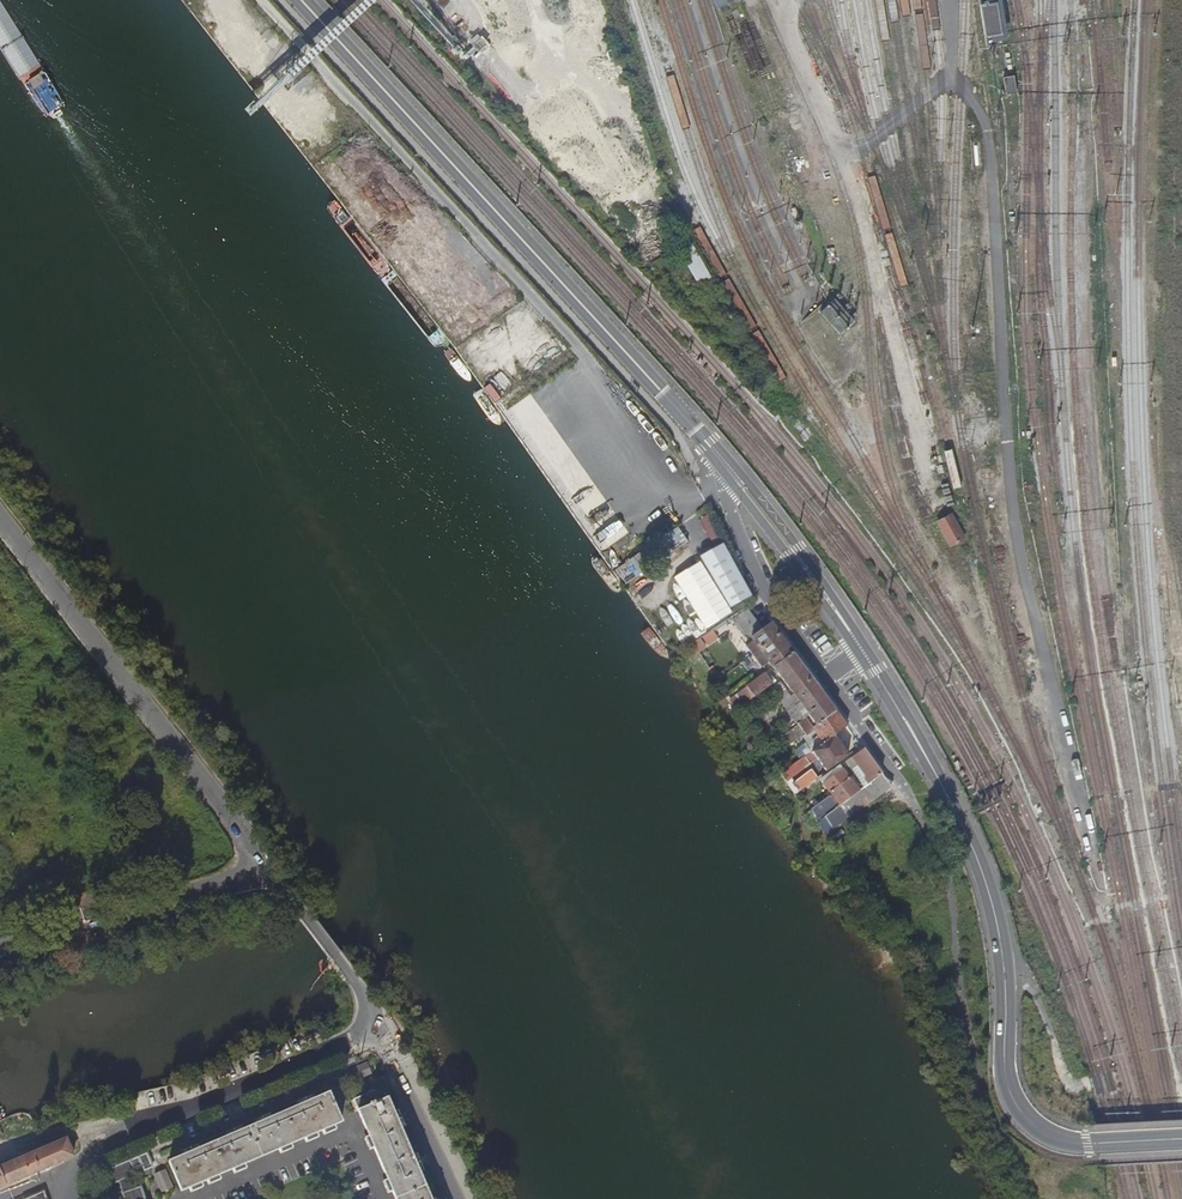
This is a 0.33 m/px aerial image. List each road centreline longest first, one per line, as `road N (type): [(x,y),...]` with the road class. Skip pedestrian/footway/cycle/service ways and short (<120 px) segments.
road 1 (secondary): [(713,449),(301,0)]
road 2 (secondary): [(1181,1142),(1076,1144),(1051,1138),(1021,1115),(1005,1078),(1004,978),(989,894),(914,736)]
road 3 (residential): [(0,518),(266,868)]
road 4 (residential): [(65,1198),(72,1173),(102,1144),(376,1030)]
road 5 (unclassified): [(266,868),(0,950)]
road 6 (secondary): [(866,646),(755,491),(713,449)]
road 7 (residential): [(720,467),(763,591),(830,676)]
road 8 (secondary): [(720,467),(856,652)]
road 9 (residential): [(266,868),(365,999),(376,1030)]
road 10 (residential): [(376,1030),(457,1198)]
road 11 (track): [(1004,978),(1021,975),(1030,987),(1068,1082),(1108,1081)]
road 12 (residential): [(830,676),(914,793)]

